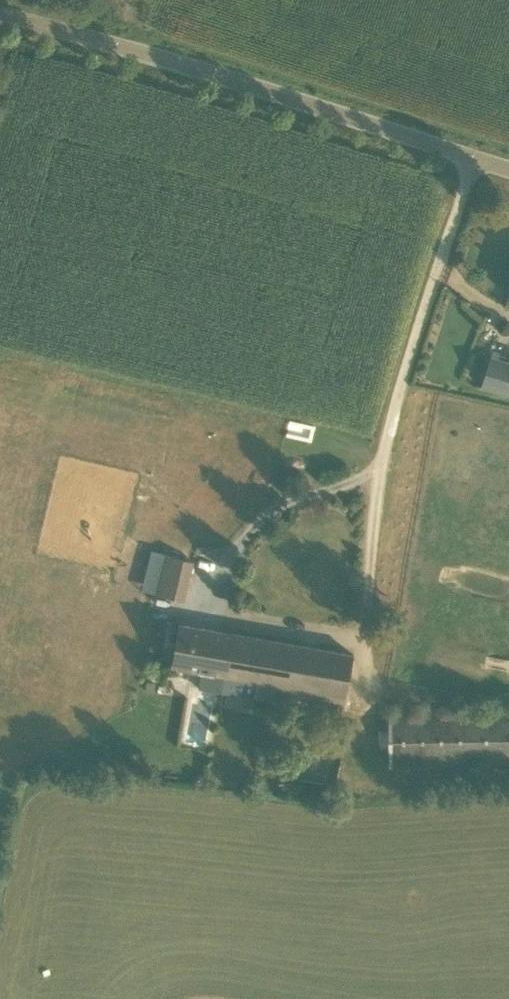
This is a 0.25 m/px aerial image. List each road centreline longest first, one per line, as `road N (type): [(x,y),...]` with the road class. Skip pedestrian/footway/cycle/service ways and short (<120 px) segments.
road 1 (unclassified): [(361,694),(374,507),(478,157)]
road 2 (unclassified): [(478,157),(245,93),(0,6)]

